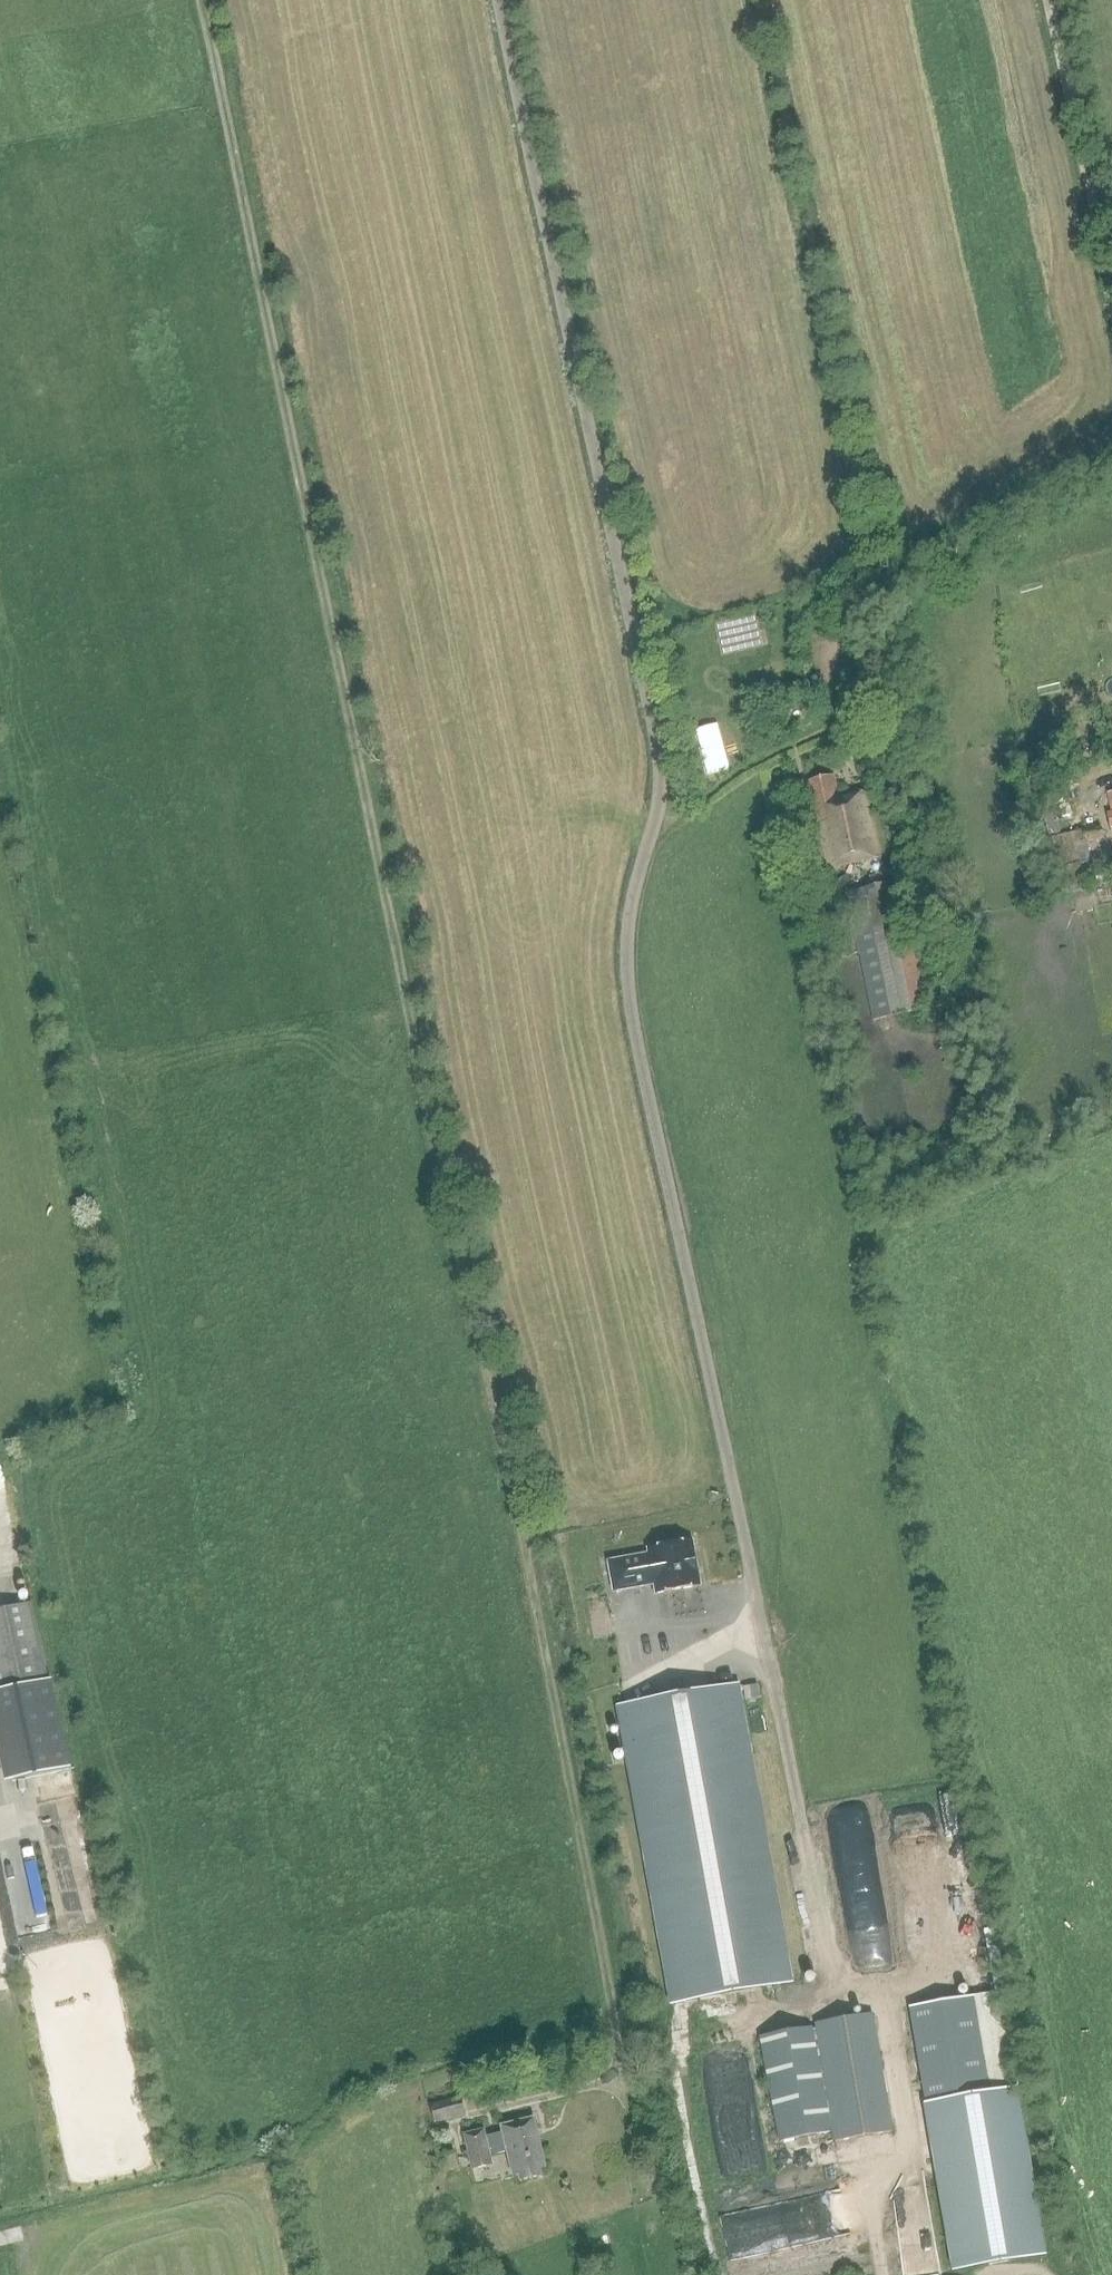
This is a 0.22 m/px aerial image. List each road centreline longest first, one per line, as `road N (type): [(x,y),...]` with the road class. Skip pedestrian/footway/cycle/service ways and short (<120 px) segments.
road 1 (track): [(196,0),(521,1541),(603,2003),(602,2058),(526,2080)]
road 2 (track): [(493,0),(652,737),(656,784),(624,943),(634,1049),(837,1992)]

